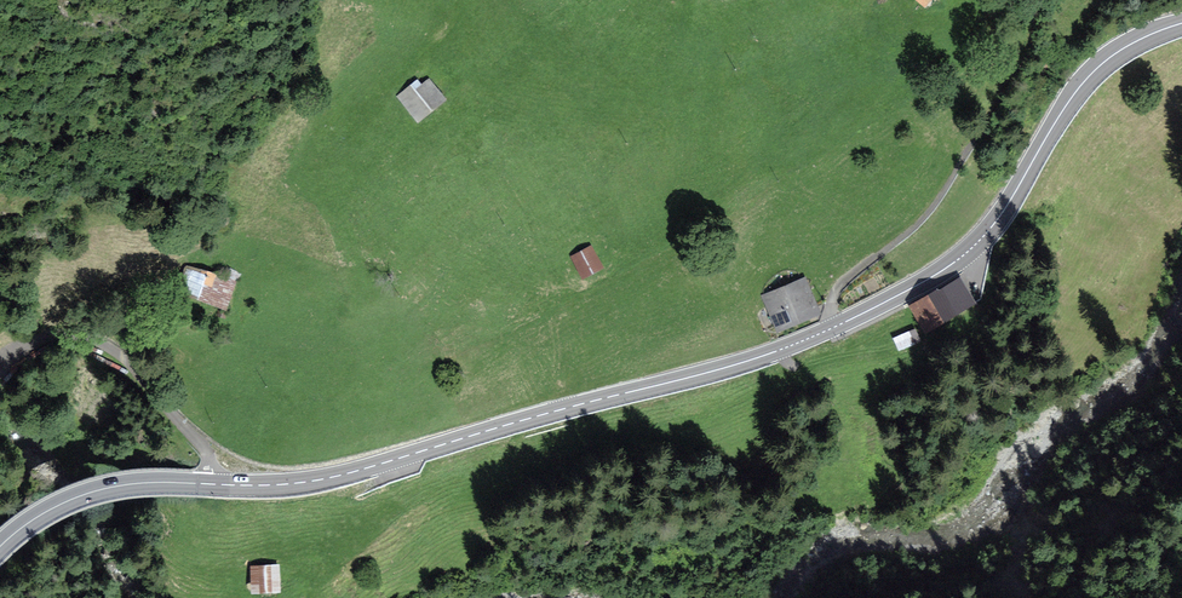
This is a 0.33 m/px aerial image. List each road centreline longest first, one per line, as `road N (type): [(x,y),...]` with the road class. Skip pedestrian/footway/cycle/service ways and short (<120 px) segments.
road 1 (primary): [(1181,21),(1129,41),(1088,74),(1004,210),(965,254),(839,324),(746,361),(335,478),(282,487),(197,484)]
road 2 (track): [(1019,65),(939,199),(839,287),(832,304),(839,324)]
road 3 (primary): [(0,547),(43,514),(92,493),(197,484)]

